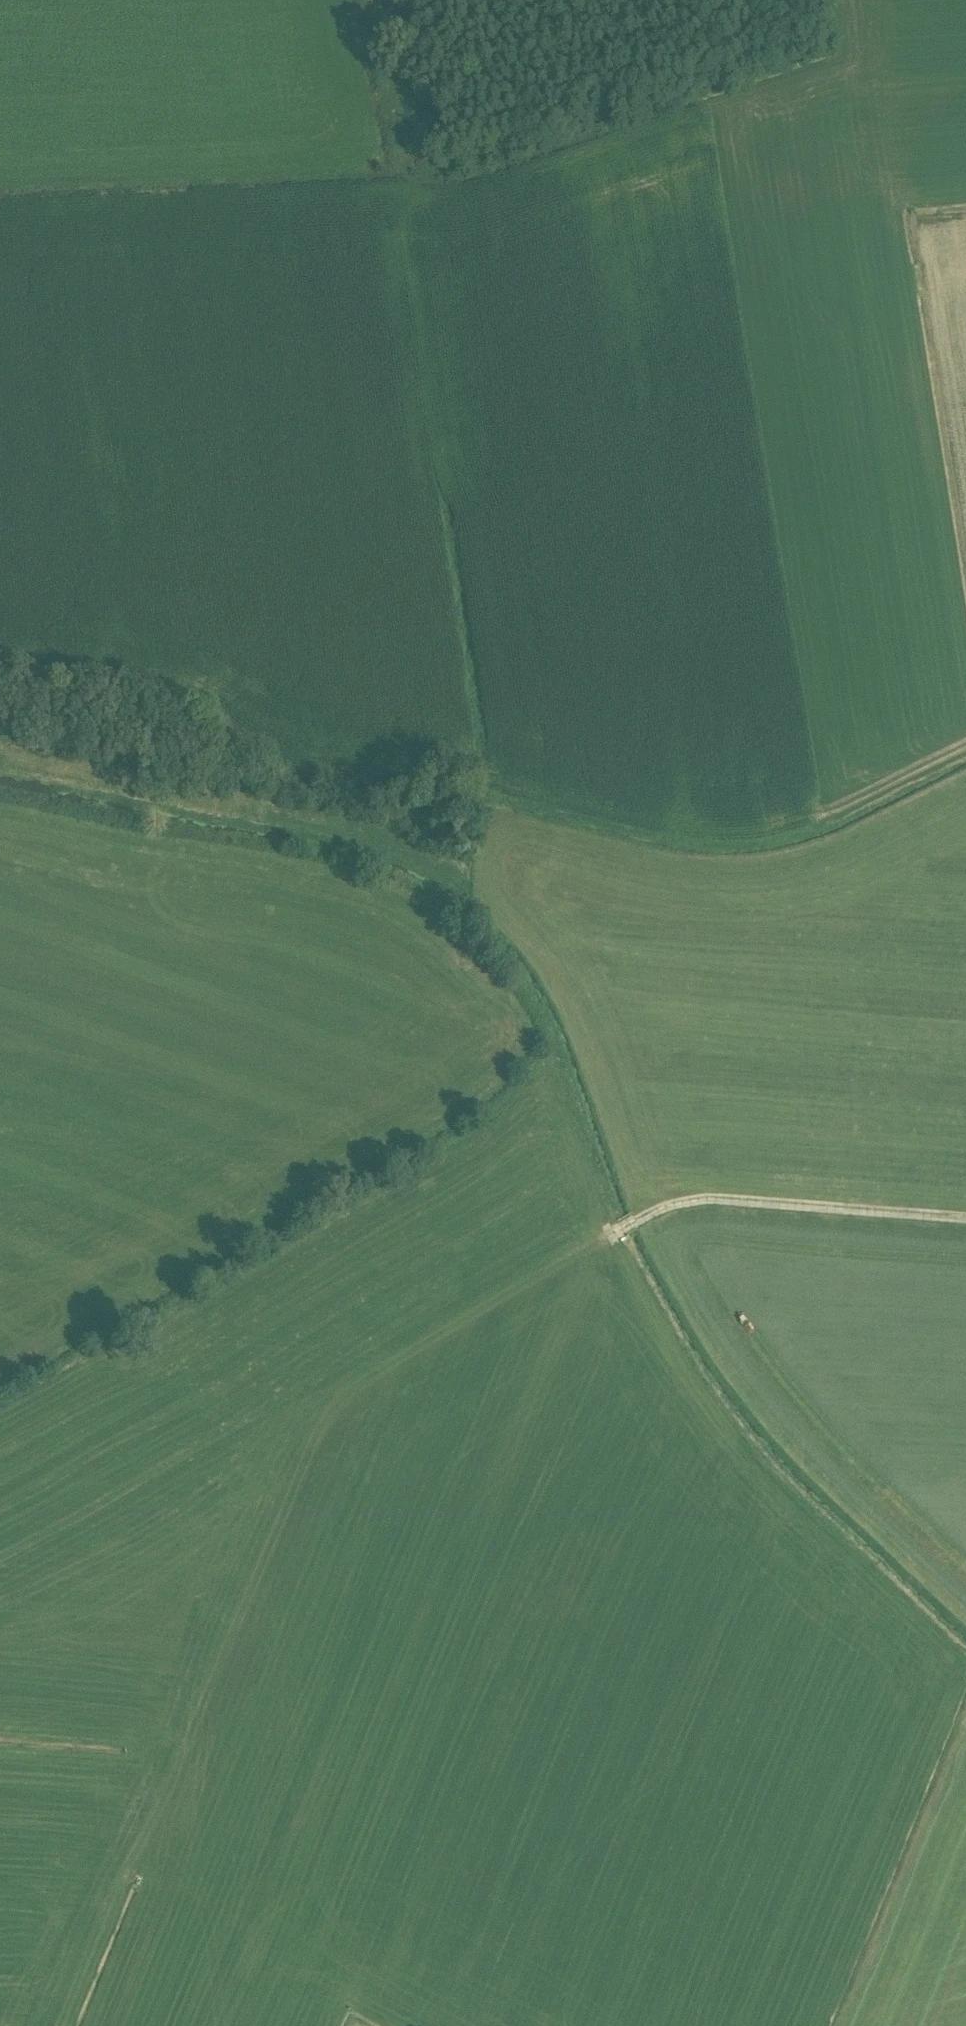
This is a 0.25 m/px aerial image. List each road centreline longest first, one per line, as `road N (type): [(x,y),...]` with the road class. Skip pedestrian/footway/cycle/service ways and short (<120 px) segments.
road 1 (track): [(611,1236),(674,1203),(708,1198),(965,1218)]

